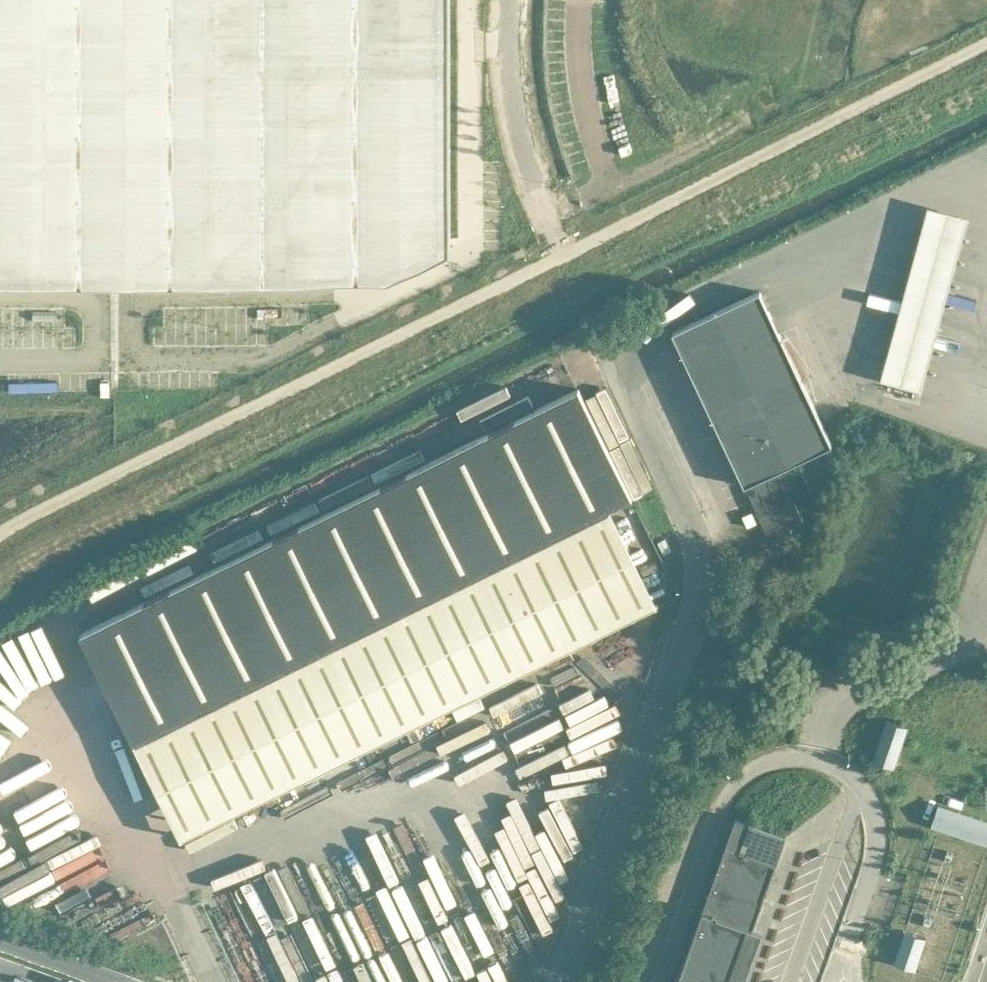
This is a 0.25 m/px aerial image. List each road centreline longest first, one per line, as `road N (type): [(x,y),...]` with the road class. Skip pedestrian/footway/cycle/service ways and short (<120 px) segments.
road 1 (unclassified): [(560,981),(702,582),(698,539),(609,347)]
road 2 (unclassified): [(511,0),(512,90),(538,186)]

